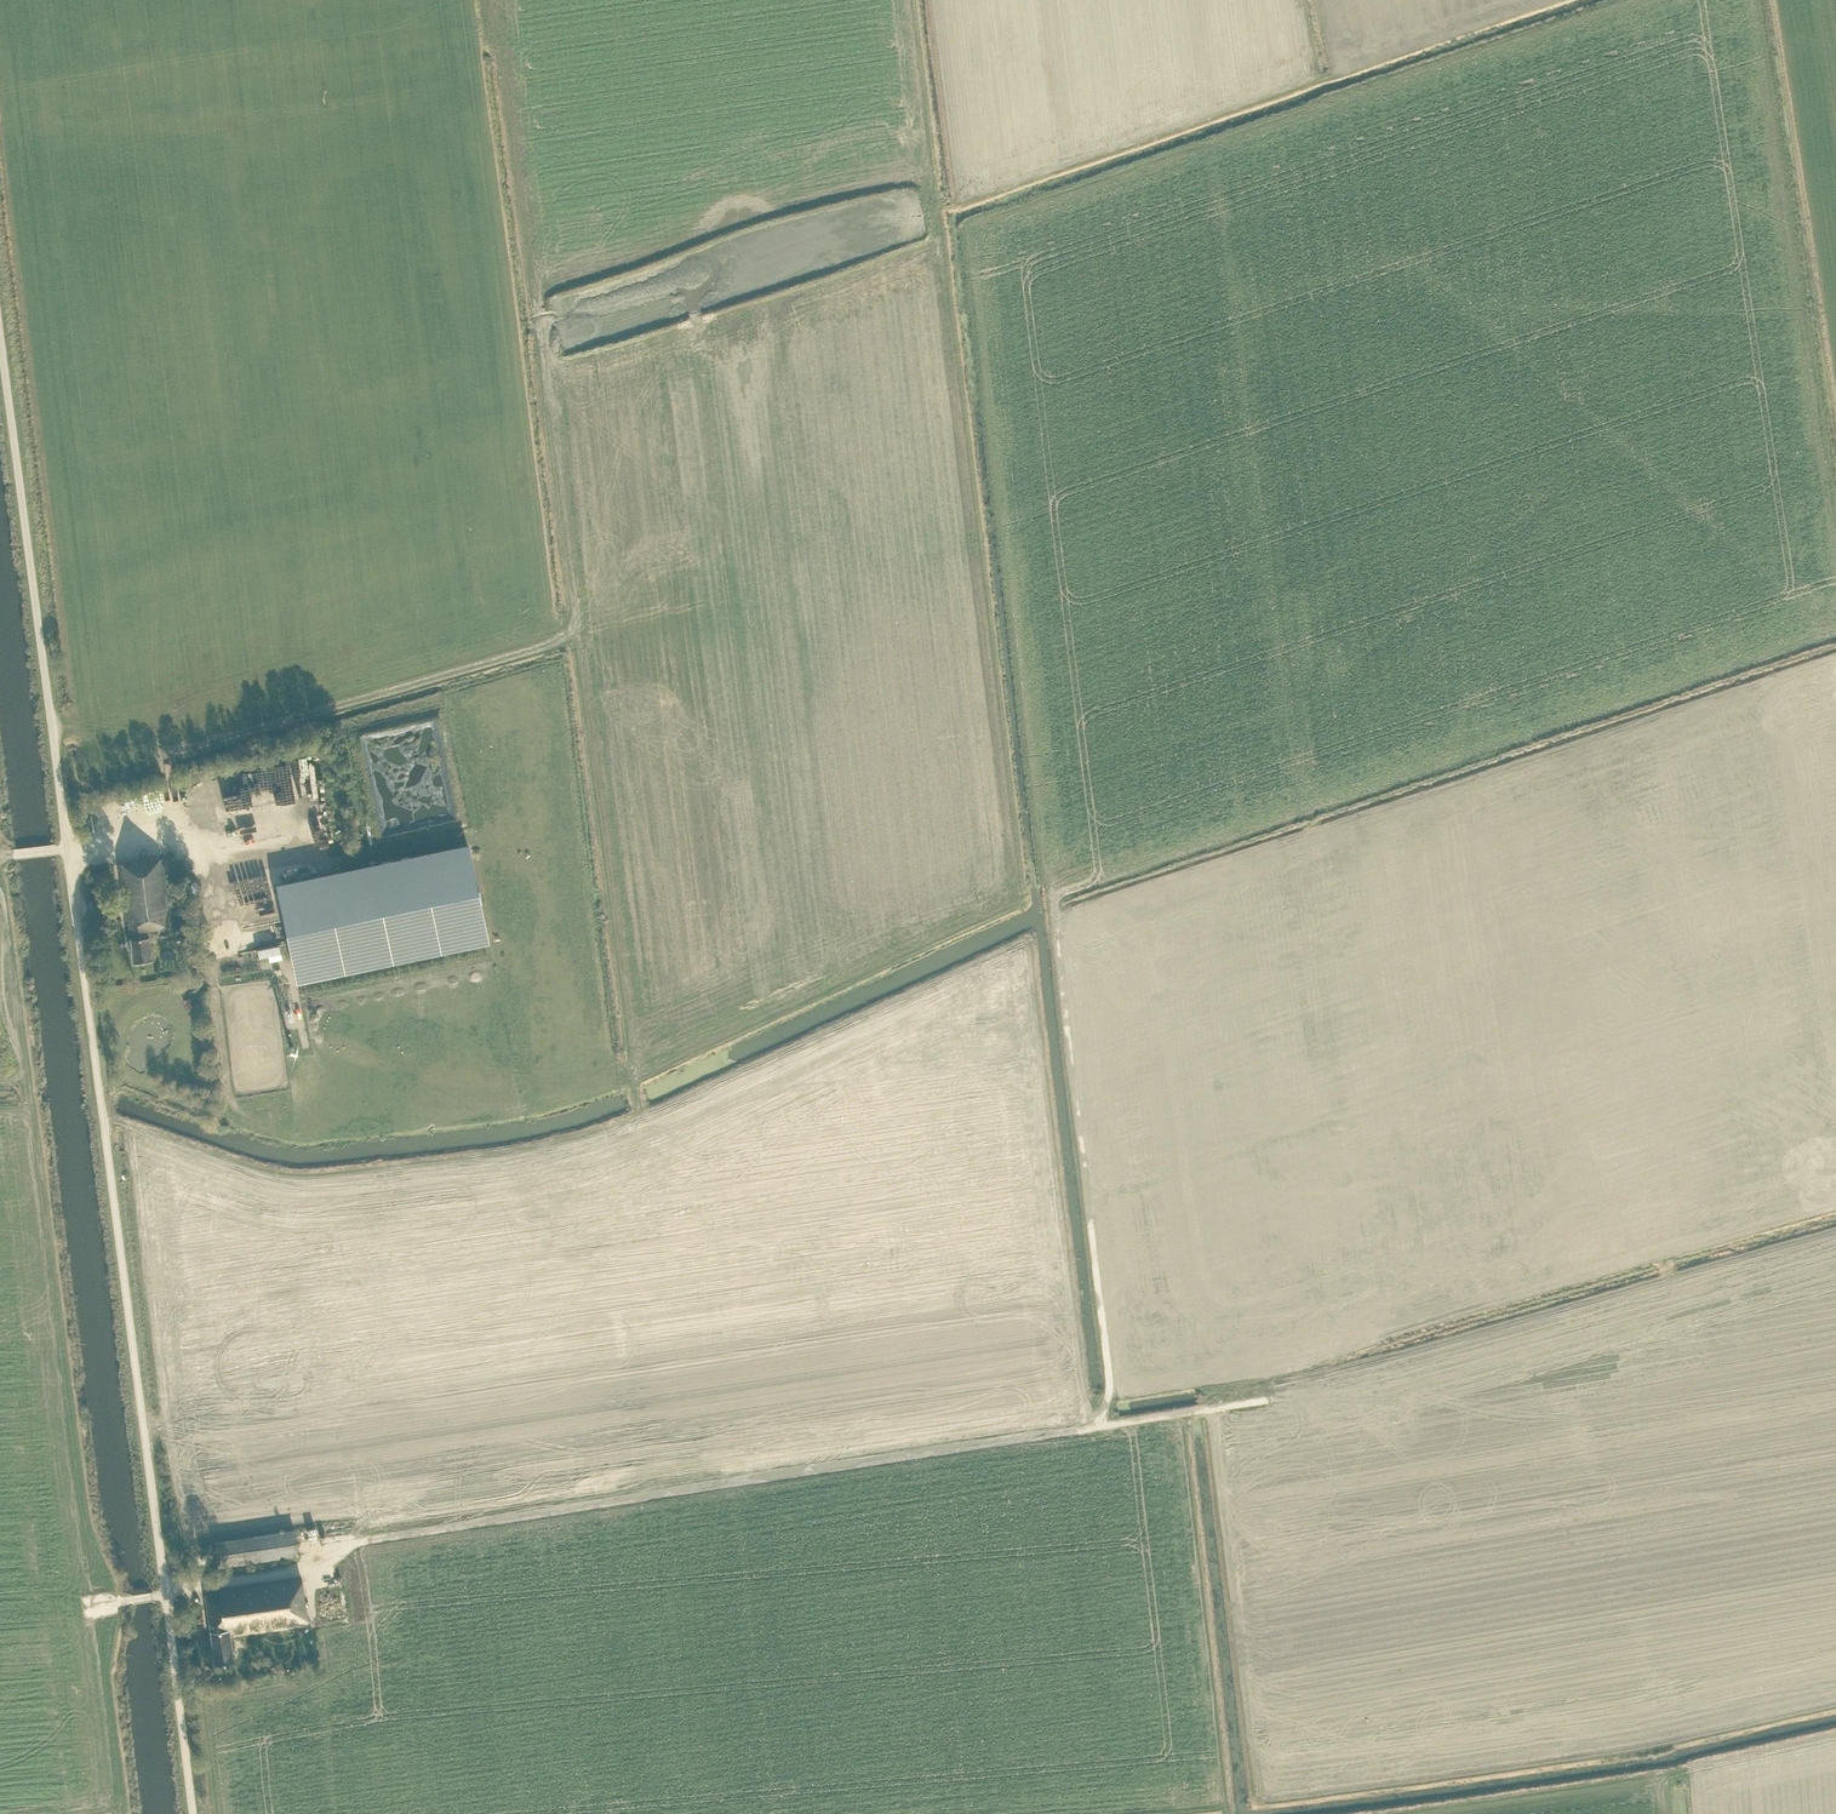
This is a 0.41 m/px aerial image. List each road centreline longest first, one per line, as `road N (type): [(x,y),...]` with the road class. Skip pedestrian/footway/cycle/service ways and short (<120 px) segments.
road 1 (unclassified): [(193,1813),(0,333)]

